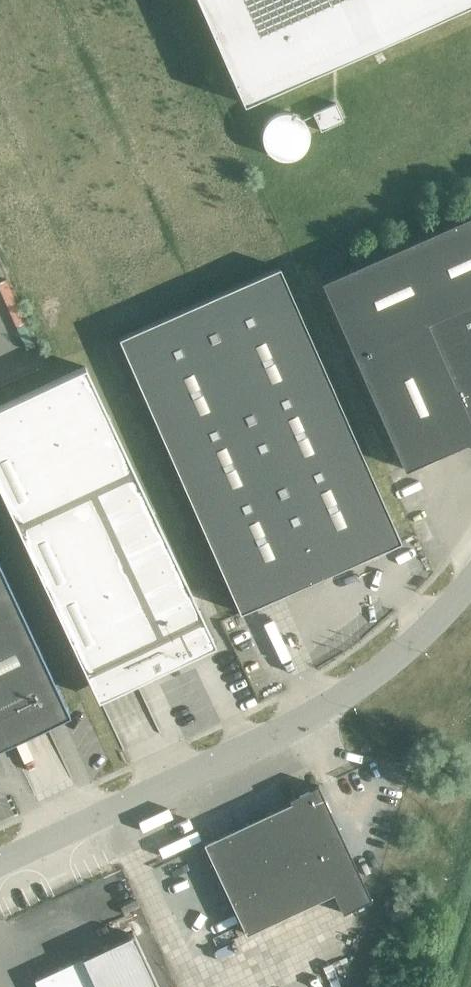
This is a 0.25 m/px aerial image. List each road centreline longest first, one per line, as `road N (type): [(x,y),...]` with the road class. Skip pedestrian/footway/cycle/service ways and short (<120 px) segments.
road 1 (unclassified): [(470,582),(384,671),(313,716),(0,866)]

